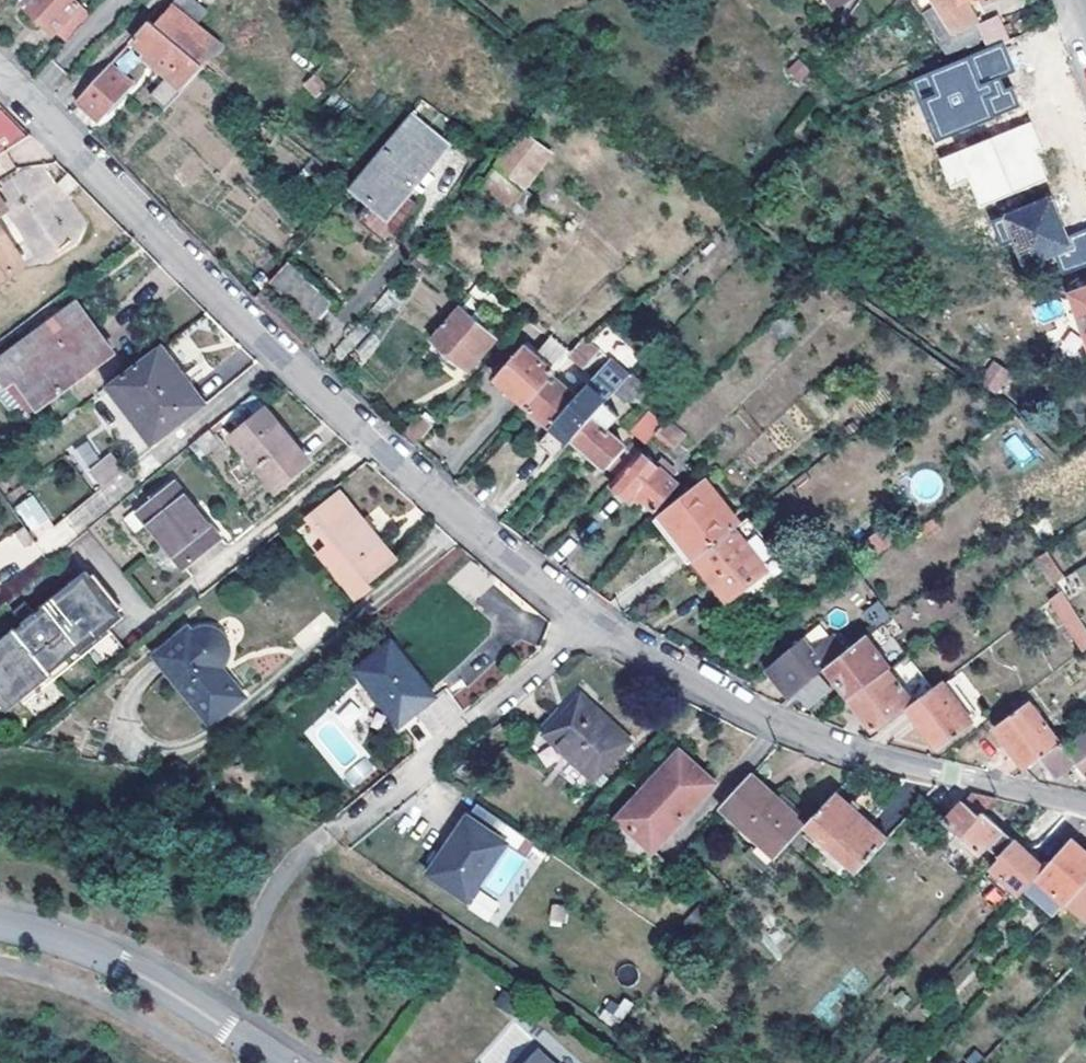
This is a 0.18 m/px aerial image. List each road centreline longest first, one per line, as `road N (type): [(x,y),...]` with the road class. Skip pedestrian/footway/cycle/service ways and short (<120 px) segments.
road 1 (residential): [(588,618),(466,525),(257,342),(0,75)]
road 2 (residential): [(1085,809),(1035,801),(702,695),(588,618)]
road 3 (residential): [(588,618),(558,654),(333,834)]
road 4 (residential): [(0,926),(117,963),(281,1062)]

